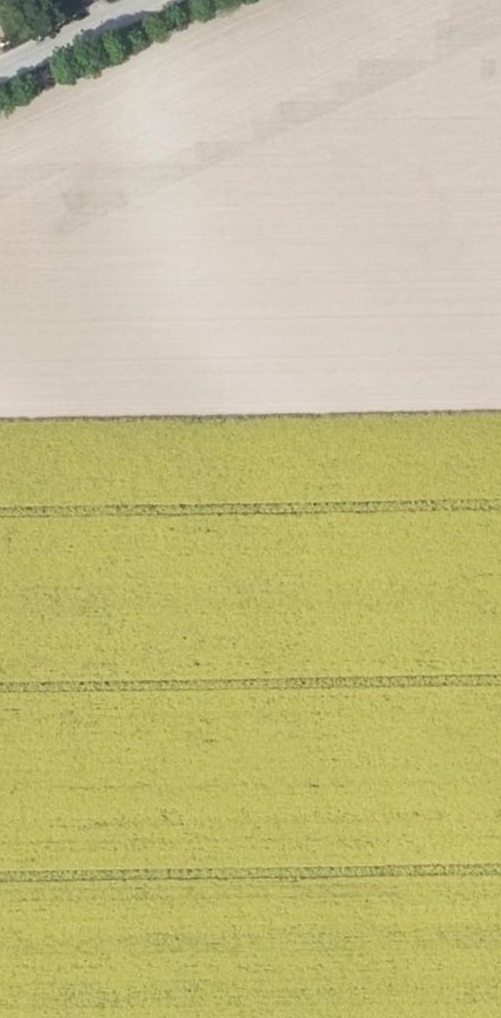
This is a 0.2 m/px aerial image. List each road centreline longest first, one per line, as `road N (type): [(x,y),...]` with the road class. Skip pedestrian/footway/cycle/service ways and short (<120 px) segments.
road 1 (residential): [(147,0),(0,69)]

